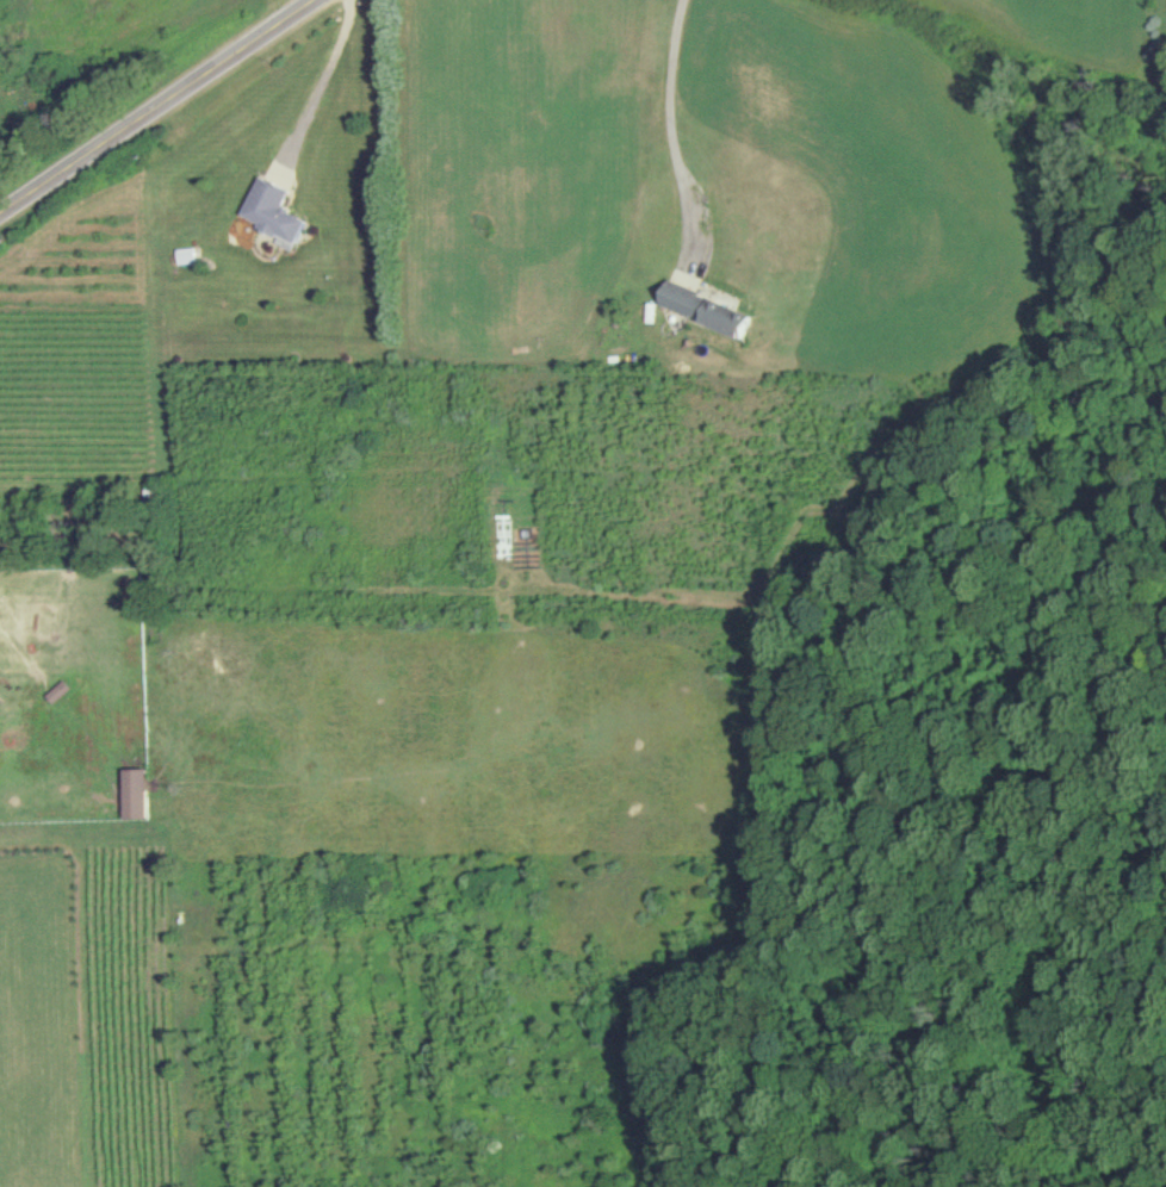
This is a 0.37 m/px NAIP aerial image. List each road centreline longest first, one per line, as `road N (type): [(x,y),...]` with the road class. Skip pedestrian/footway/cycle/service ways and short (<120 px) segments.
road 1 (tertiary): [(0,214),(323,0)]

